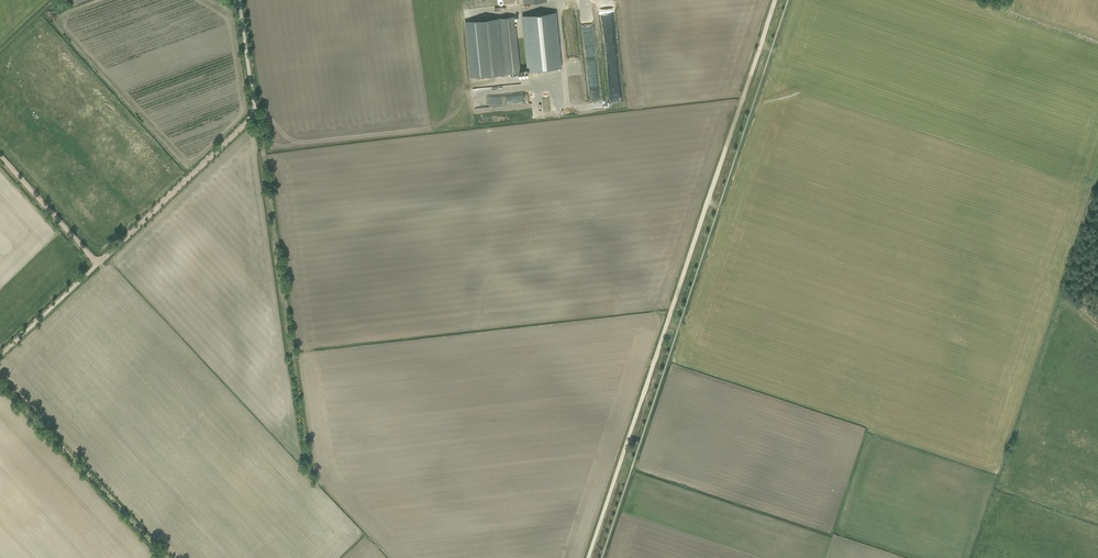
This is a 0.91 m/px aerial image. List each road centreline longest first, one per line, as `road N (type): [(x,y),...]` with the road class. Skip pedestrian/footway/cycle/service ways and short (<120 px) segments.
road 1 (track): [(0,359),(258,118),(307,459)]
road 2 (track): [(589,557),(775,0)]
road 3 (track): [(166,557),(0,381)]
road 4 (track): [(0,155),(101,264)]

